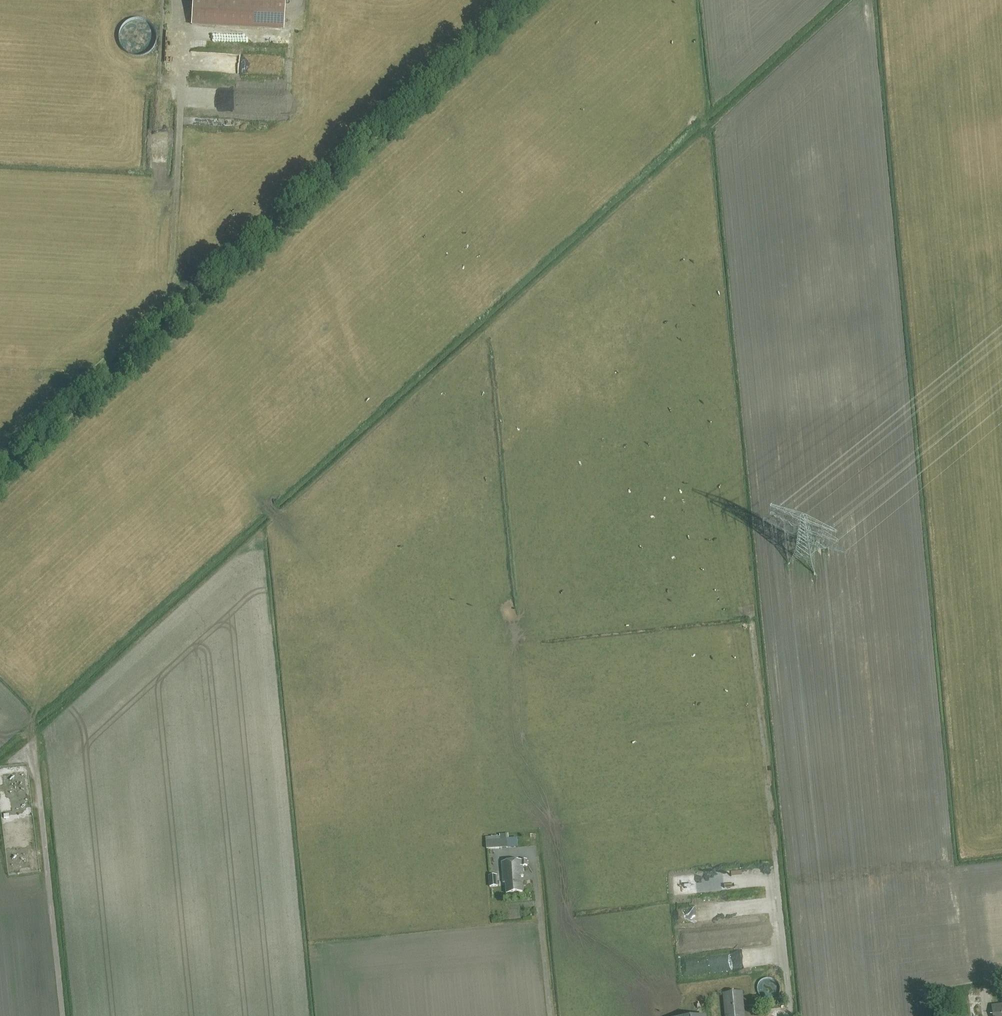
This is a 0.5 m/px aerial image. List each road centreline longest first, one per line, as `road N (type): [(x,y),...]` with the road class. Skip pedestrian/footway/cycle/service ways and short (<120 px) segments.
road 1 (track): [(530,0),(0,477)]
road 2 (track): [(749,611),(790,1015)]

